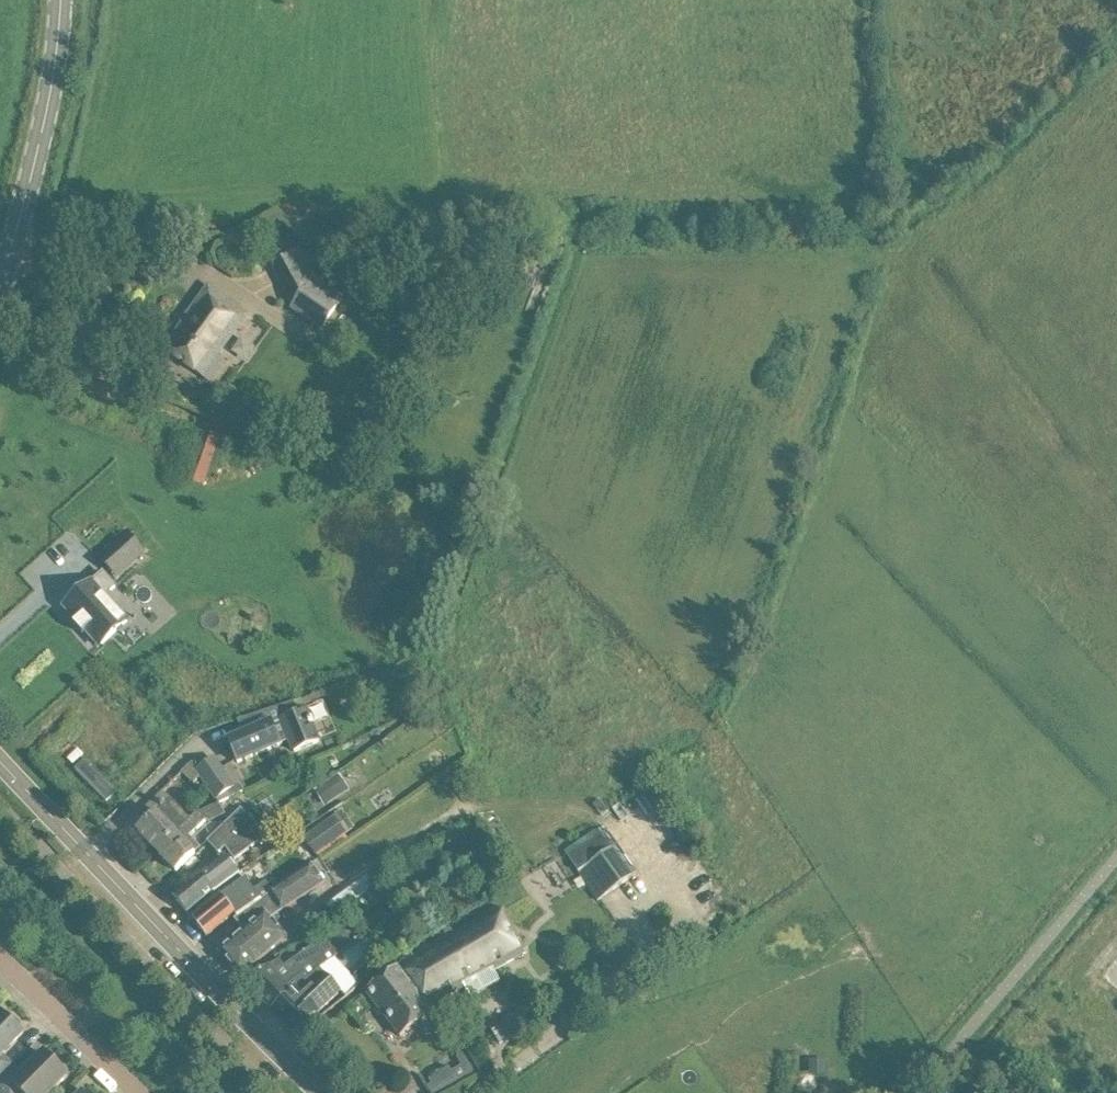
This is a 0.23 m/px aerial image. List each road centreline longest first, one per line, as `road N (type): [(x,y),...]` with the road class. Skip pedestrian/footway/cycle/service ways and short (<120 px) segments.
road 1 (secondary): [(325,1092),(0,764)]
road 2 (secondary): [(0,286),(43,137),(61,0)]
road 3 (residential): [(0,960),(132,1092)]

